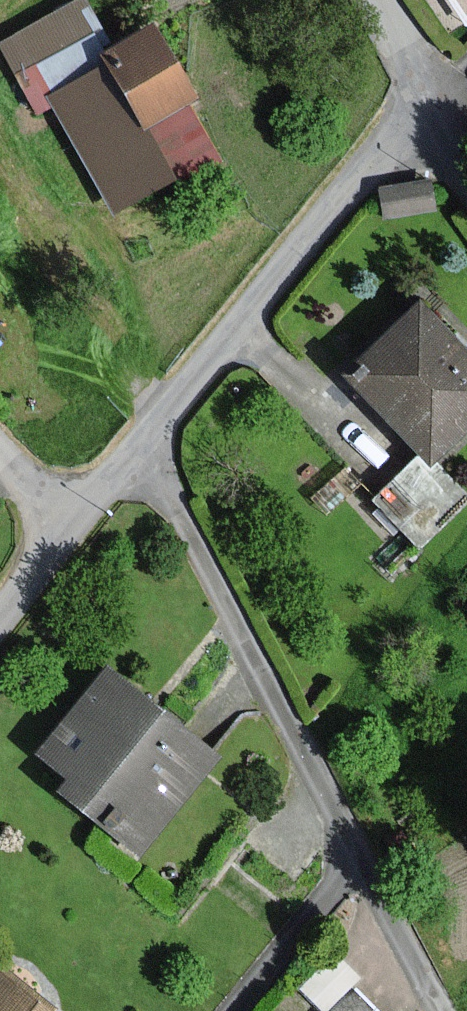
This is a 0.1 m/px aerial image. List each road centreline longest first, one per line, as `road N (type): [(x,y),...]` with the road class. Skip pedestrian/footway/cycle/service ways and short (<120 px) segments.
road 1 (residential): [(426,100),(122,456)]
road 2 (residential): [(352,852),(189,529),(122,456)]
road 3 (residential): [(352,852),(317,909),(230,1010)]
road 4 (residential): [(439,1010),(352,852)]

